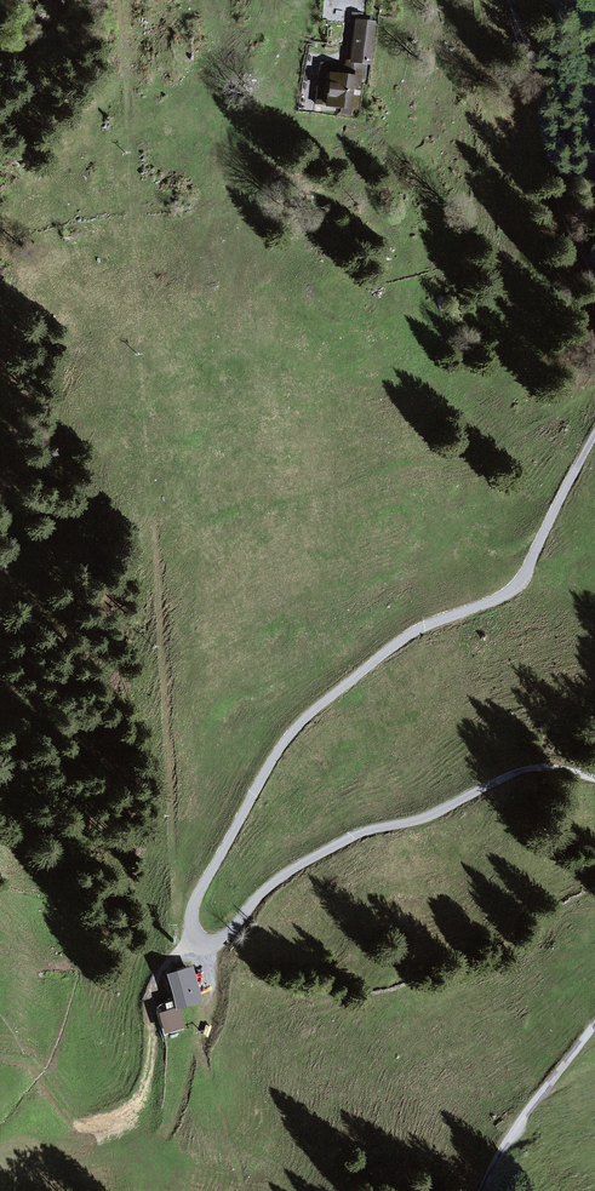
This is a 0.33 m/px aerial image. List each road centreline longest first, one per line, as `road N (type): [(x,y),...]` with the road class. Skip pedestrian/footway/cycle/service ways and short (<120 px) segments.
road 1 (unclassified): [(594,432),(515,589),(409,636),(287,738),(199,892),(190,929),(205,944),(221,943),(260,894),(319,854),(435,812),(516,771),(551,767),(594,779)]
road 2 (unclassified): [(511,0),(562,214),(594,278)]
road 3 (unclassified): [(594,1026),(478,1190)]
road 4 (track): [(94,1126),(118,1115),(142,1083),(150,998)]

